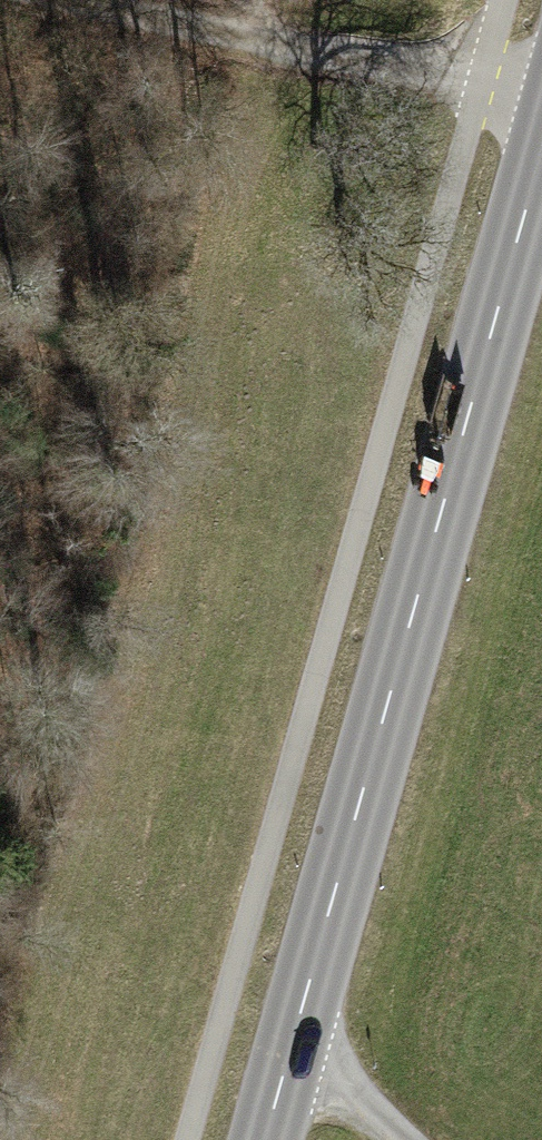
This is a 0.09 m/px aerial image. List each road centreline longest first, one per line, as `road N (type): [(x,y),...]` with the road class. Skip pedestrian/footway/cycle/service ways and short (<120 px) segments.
road 1 (tertiary): [(264,1139),(541,148)]
road 2 (track): [(246,35),(541,97)]
road 3 (track): [(93,0),(246,35)]
road 4 (track): [(405,1139),(364,1105),(286,1062)]

